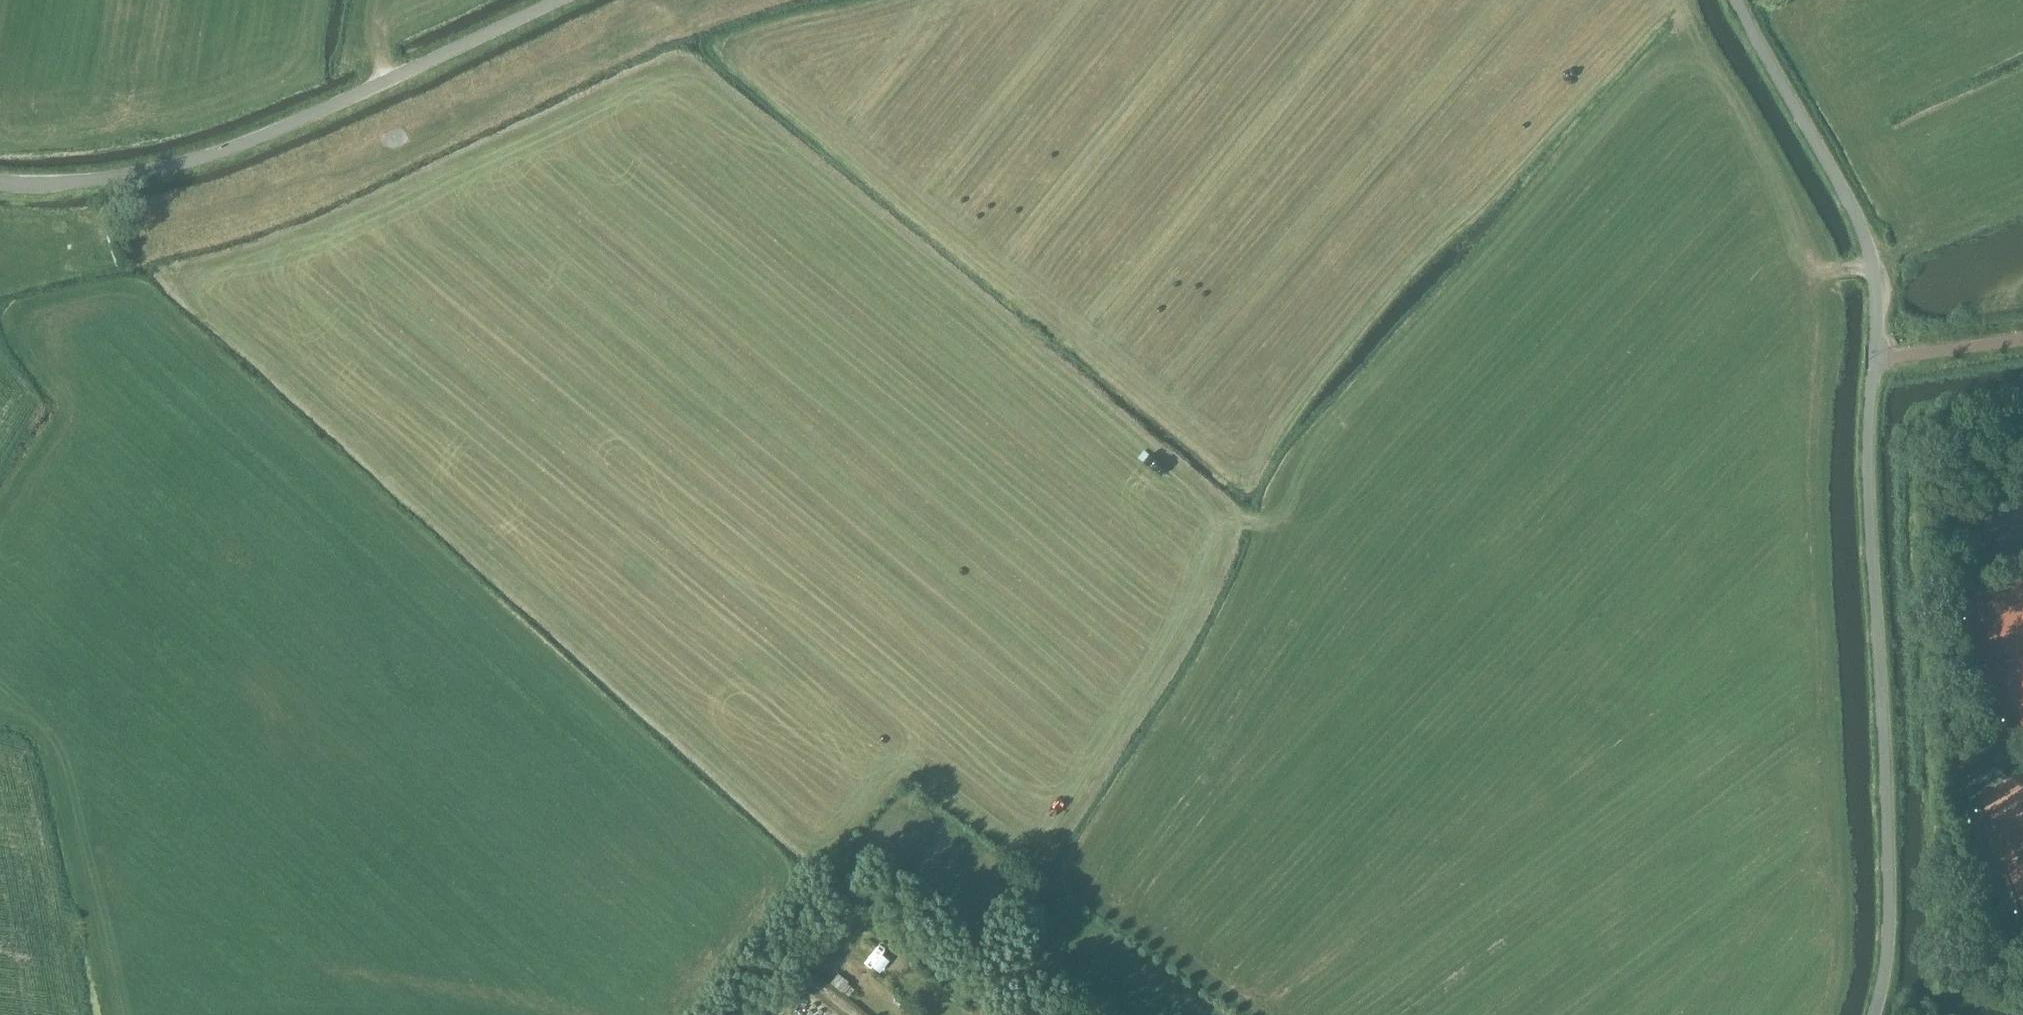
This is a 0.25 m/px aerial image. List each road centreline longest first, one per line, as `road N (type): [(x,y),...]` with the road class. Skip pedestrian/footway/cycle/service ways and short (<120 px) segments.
road 1 (unclassified): [(1875,358),(1872,517),(1891,896),(1874,1014)]
road 2 (unclassified): [(577,0),(395,85),(172,172),(42,187),(0,183)]
road 3 (unclassified): [(1875,358),(1867,244),(1735,0)]

